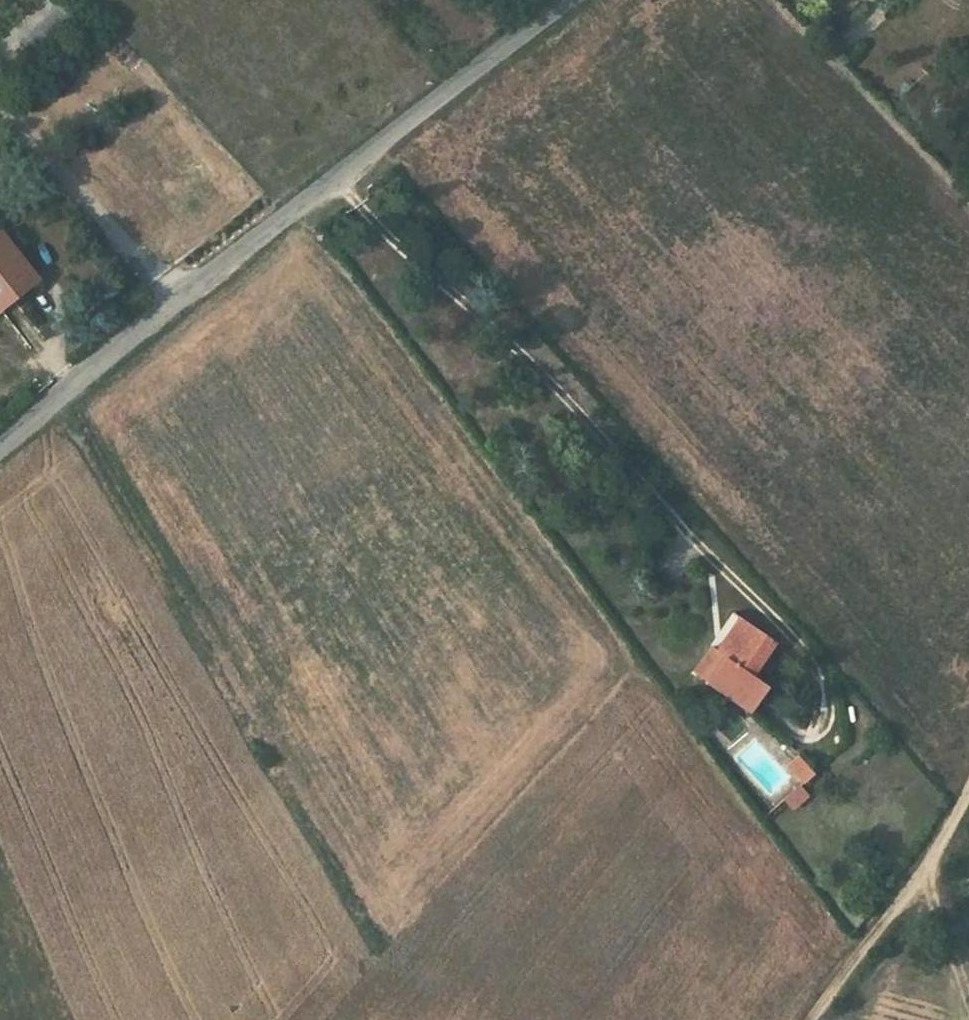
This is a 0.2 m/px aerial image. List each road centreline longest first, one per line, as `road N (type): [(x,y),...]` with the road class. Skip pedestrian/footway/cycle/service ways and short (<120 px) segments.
road 1 (unclassified): [(0,451),(567,0)]
road 2 (track): [(810,1019),(926,873),(968,780)]
road 3 (track): [(968,998),(926,873)]

